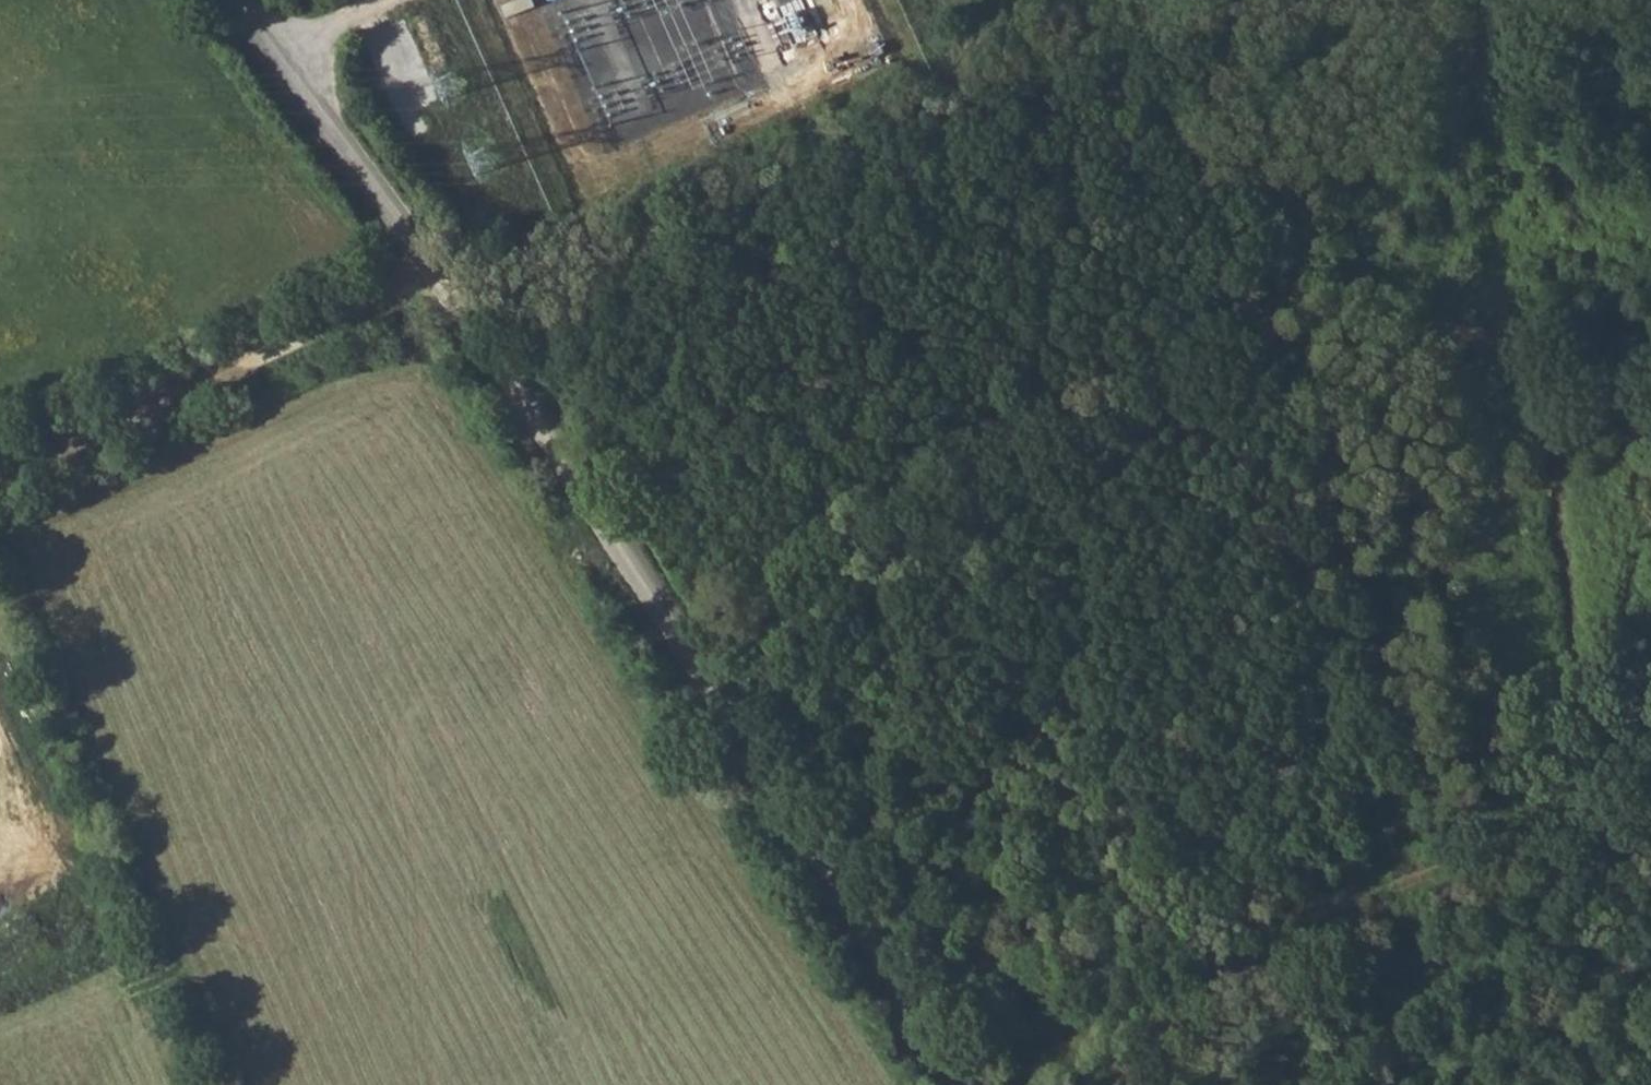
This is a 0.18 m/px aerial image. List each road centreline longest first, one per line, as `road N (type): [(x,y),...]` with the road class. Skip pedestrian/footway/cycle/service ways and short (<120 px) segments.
road 1 (tertiary): [(232,0),(590,493),(976,1084)]
road 2 (track): [(438,276),(0,480)]

